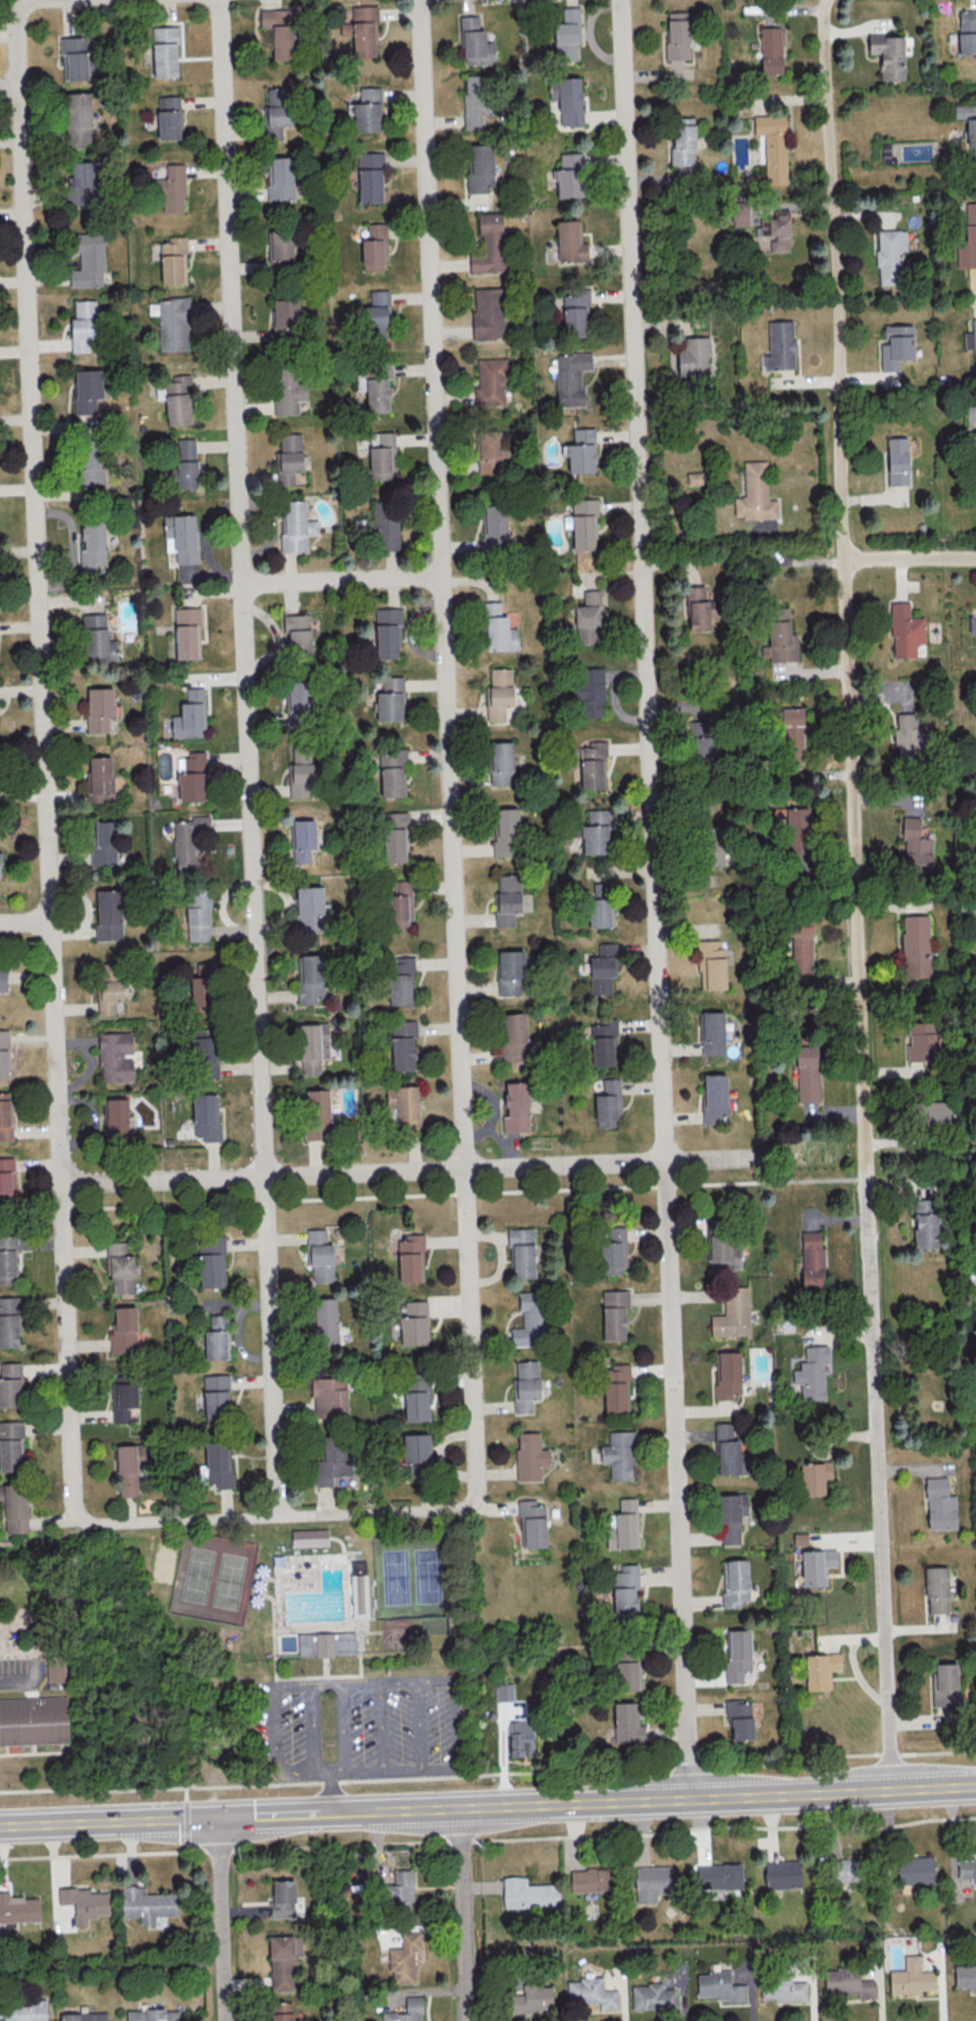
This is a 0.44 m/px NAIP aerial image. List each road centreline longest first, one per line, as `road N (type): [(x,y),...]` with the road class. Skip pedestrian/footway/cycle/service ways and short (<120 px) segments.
road 1 (residential): [(689,1797),(622,0)]
road 2 (residential): [(894,1790),(864,1179),(825,49),(830,0)]
road 3 (residential): [(280,1517),(219,0)]
road 4 (residential): [(83,1517),(75,1496),(62,1216),(20,88),(18,32),(27,5)]
road 5 (residential): [(471,1502),(477,1475),(424,0)]
road 6 (residential): [(766,1158),(61,1185)]
road 7 (tertiary): [(975,1786),(319,1812)]
road 8 (residential): [(471,1502),(446,1510),(101,1524),(83,1517)]
road 9 (tertiary): [(220,1817),(0,1826)]
road 10 (residential): [(469,2020),(463,1807)]
road 11 (residential): [(220,1817),(224,2020)]
road 12 (residential): [(442,574),(243,584)]
road 13 (residential): [(975,559),(846,560)]

